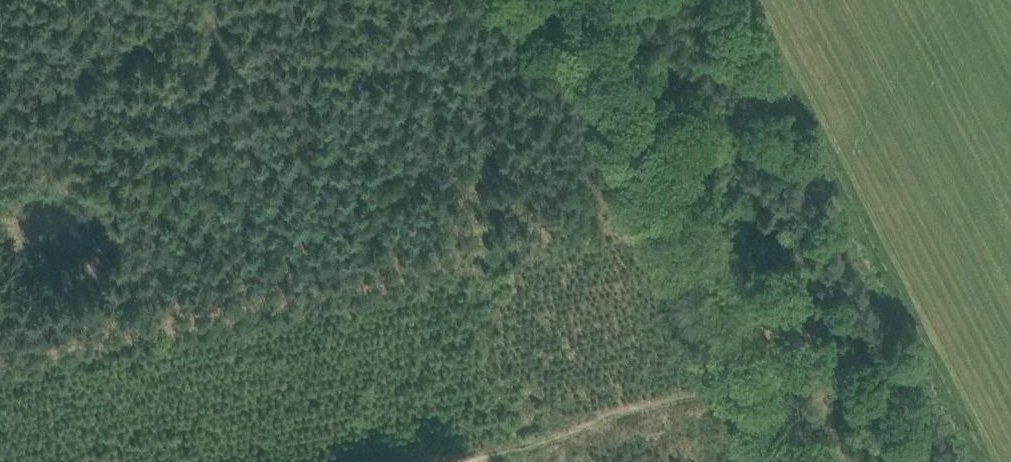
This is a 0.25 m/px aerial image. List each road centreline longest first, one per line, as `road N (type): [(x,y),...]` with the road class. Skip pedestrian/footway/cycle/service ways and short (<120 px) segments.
road 1 (track): [(753,387),(573,0)]
road 2 (track): [(458,461),(753,387)]

